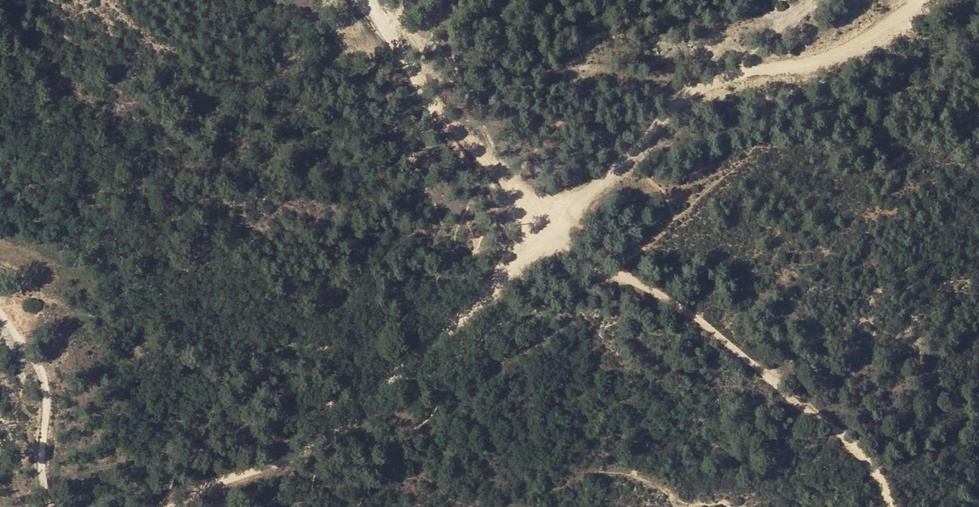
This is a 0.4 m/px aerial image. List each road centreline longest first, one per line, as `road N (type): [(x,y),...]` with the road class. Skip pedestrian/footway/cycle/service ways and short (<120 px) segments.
road 1 (track): [(177,506),(231,477),(288,459),(360,414),(712,81),(821,62),(920,0)]
road 2 (track): [(548,232),(680,302),(844,433),(893,506)]
road 3 (track): [(548,232),(406,61),(372,0)]
road 4 (track): [(44,506),(50,393),(38,354),(0,311)]

